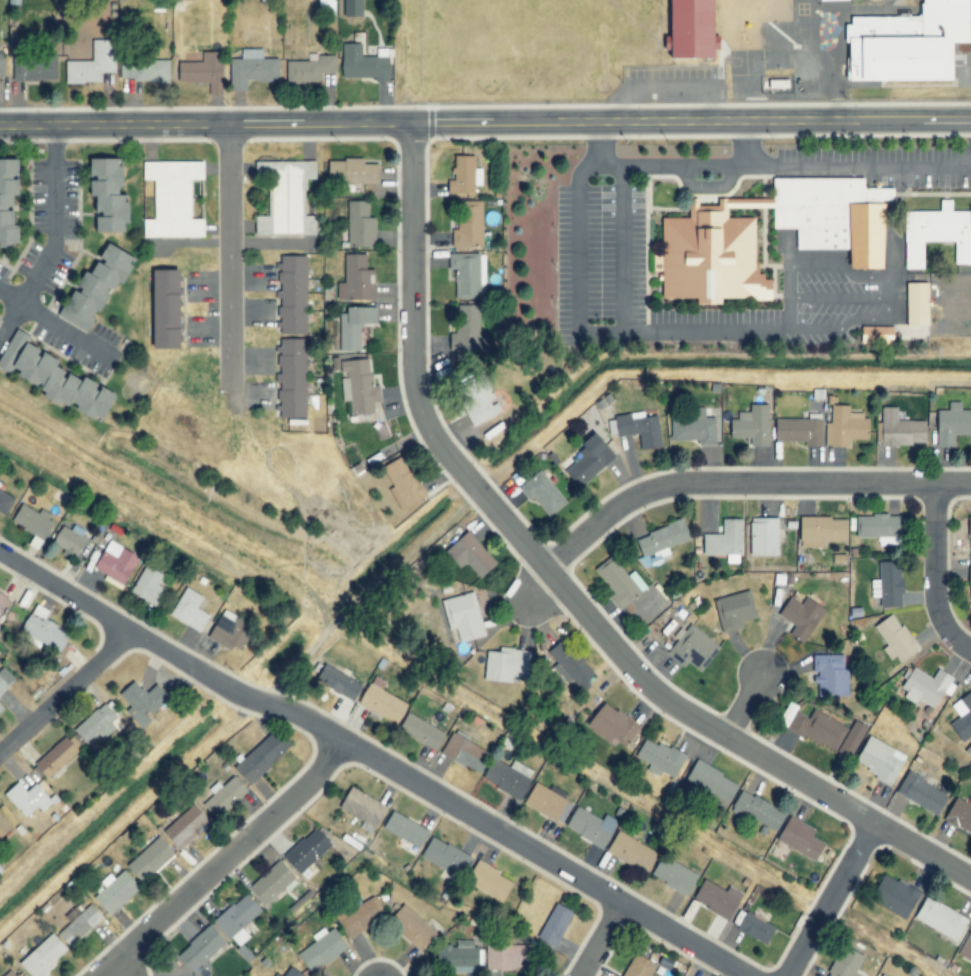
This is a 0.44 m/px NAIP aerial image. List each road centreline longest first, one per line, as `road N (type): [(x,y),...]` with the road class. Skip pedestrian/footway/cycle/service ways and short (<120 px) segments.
road 1 (residential): [(970,879),(630,678),(538,578),(438,448),(412,378),(413,125)]
road 2 (tertiary): [(970,121),(0,125)]
road 3 (residential): [(744,975),(290,709),(216,682),(128,632)]
road 4 (residential): [(538,578),(616,508),(655,487),(970,484)]
road 5 (residential): [(102,975),(344,742)]
road 6 (track): [(477,498),(254,700)]
road 7 (residential): [(229,125),(230,382)]
road 8 (residential): [(935,484),(934,595),(942,625),(970,653)]
road 9 (residential): [(0,750),(128,632)]
road 10 (residential): [(788,975),(874,825)]
road 11 (residential): [(128,632),(0,547)]

